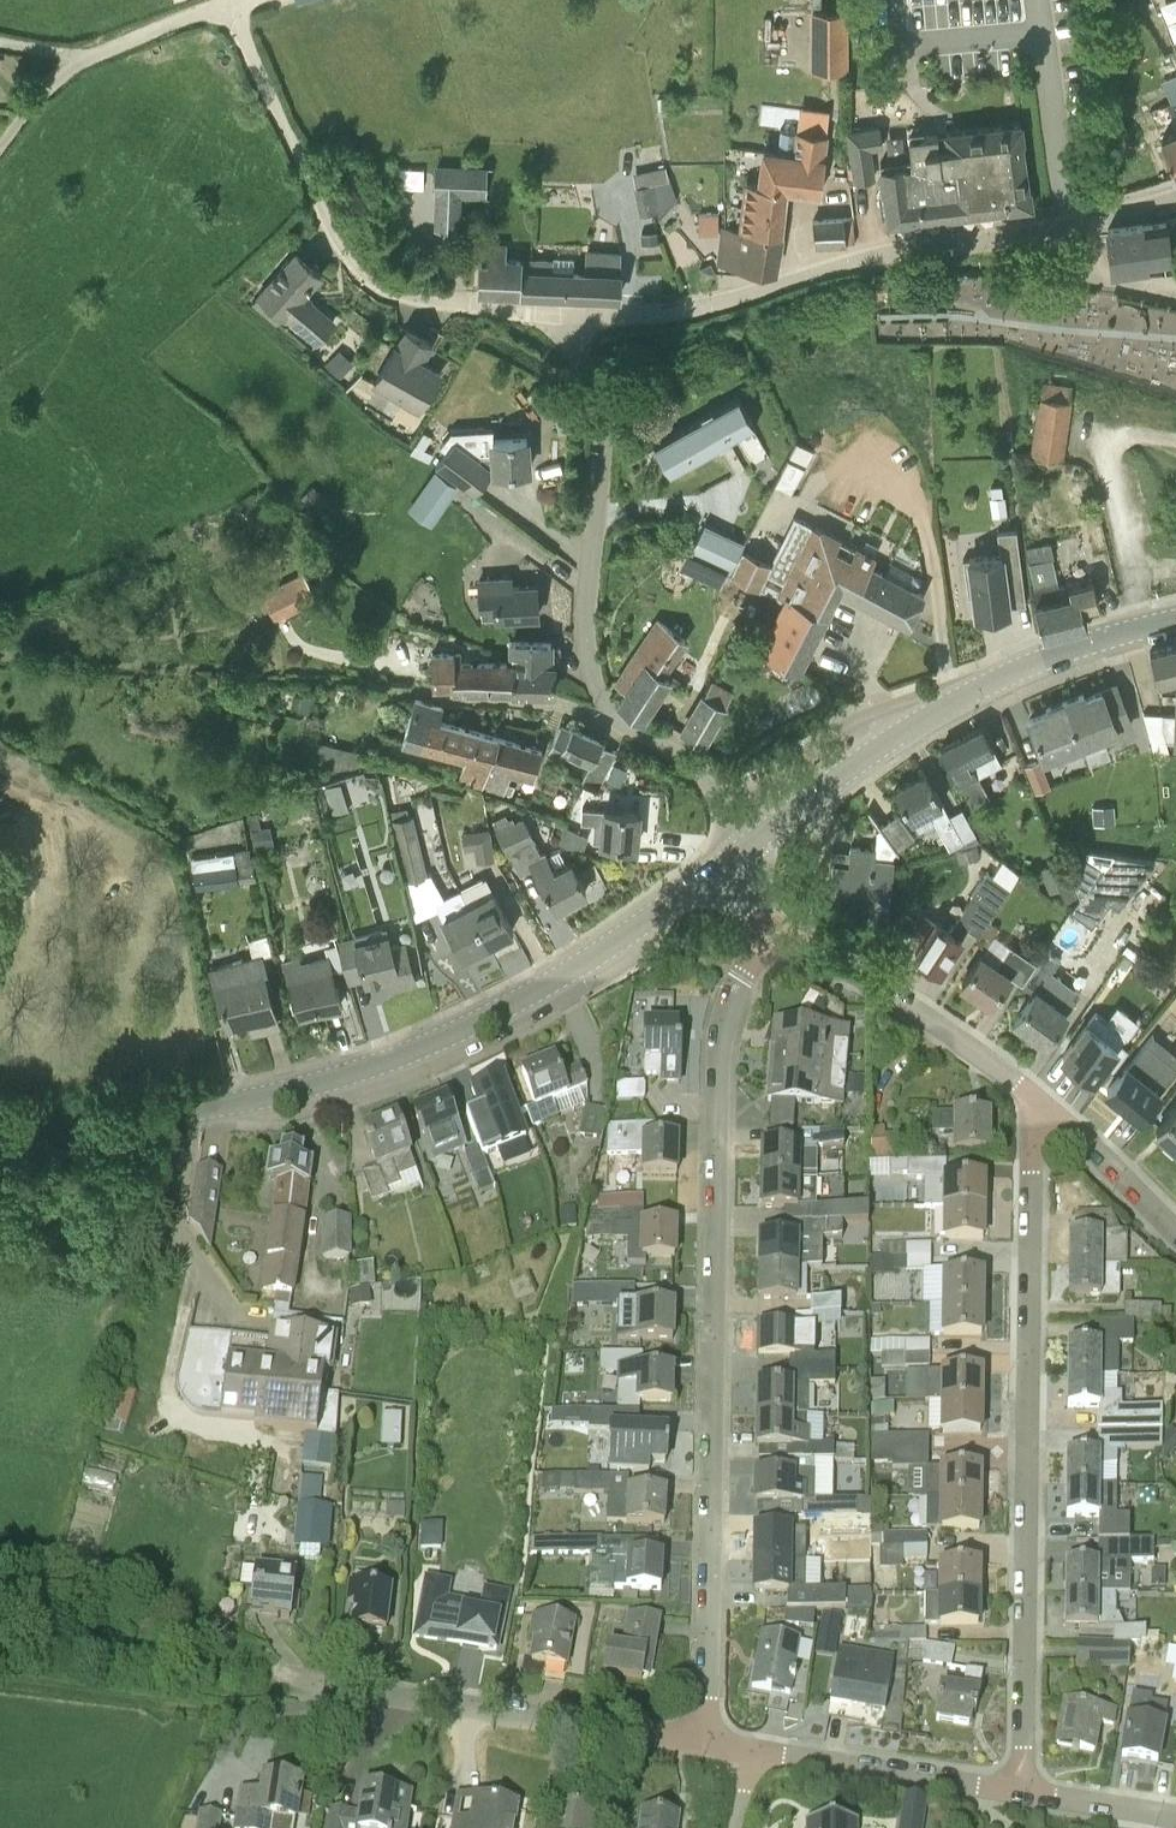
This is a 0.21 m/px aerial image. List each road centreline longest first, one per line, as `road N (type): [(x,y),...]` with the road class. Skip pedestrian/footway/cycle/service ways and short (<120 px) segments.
road 1 (residential): [(706,1742),(719,1071),(732,998),(768,926)]
road 2 (tertiary): [(0,1137),(238,1102),(402,1055),(550,983),(721,866)]
road 3 (residential): [(1022,1793),(1032,1144),(1055,1116)]
road 4 (residential): [(561,314),(679,310),(863,257),(1049,229),(1175,195)]
road 5 (residential): [(757,839),(704,771),(621,720),(600,693),(586,627),(603,434),(590,379),(561,314)]
road 6 (tertiary): [(757,839),(914,723),(987,683),(1175,619)]
road 7 (residential): [(706,1742),(310,1685)]
road 8 (unclassified): [(227,3),(339,246),(376,286),(451,302)]
road 9 (unclassified): [(1055,1116),(943,1027),(768,926)]
road 10 (unclassified): [(227,3),(72,64),(0,145)]
road 11 (residential): [(1022,1793),(754,1750)]
road 12 (residential): [(1175,1231),(1055,1116)]
road 13 (residential): [(1175,1816),(1022,1793)]

